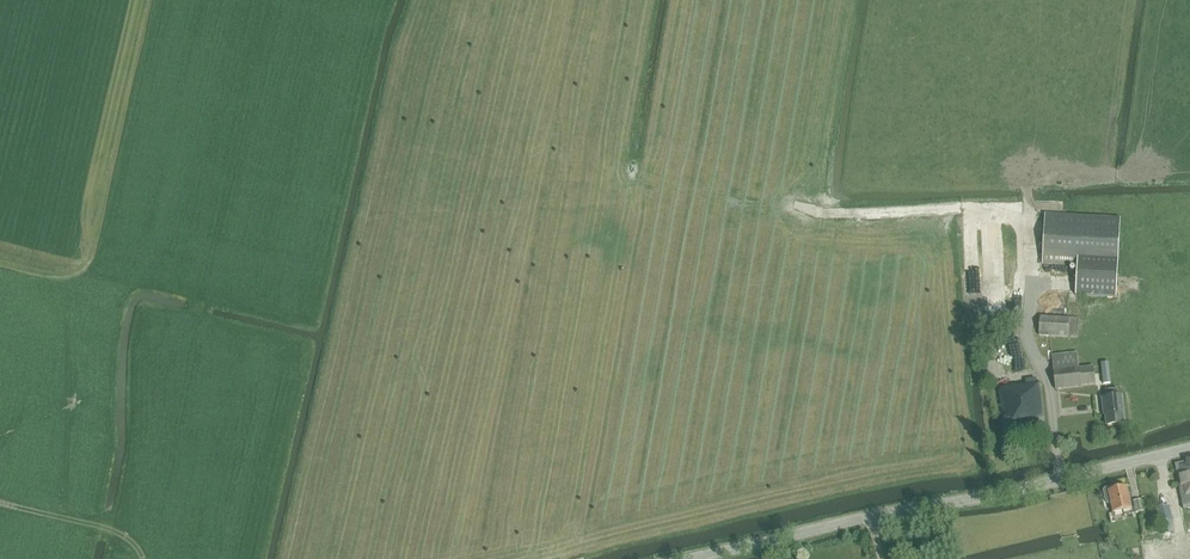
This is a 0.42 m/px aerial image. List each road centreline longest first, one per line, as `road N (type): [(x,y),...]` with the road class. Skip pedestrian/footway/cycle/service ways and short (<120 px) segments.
road 1 (track): [(129,0),(70,272),(78,516)]
road 2 (tertiary): [(702,558),(1189,452)]
road 3 (track): [(583,303),(547,510),(556,558)]

